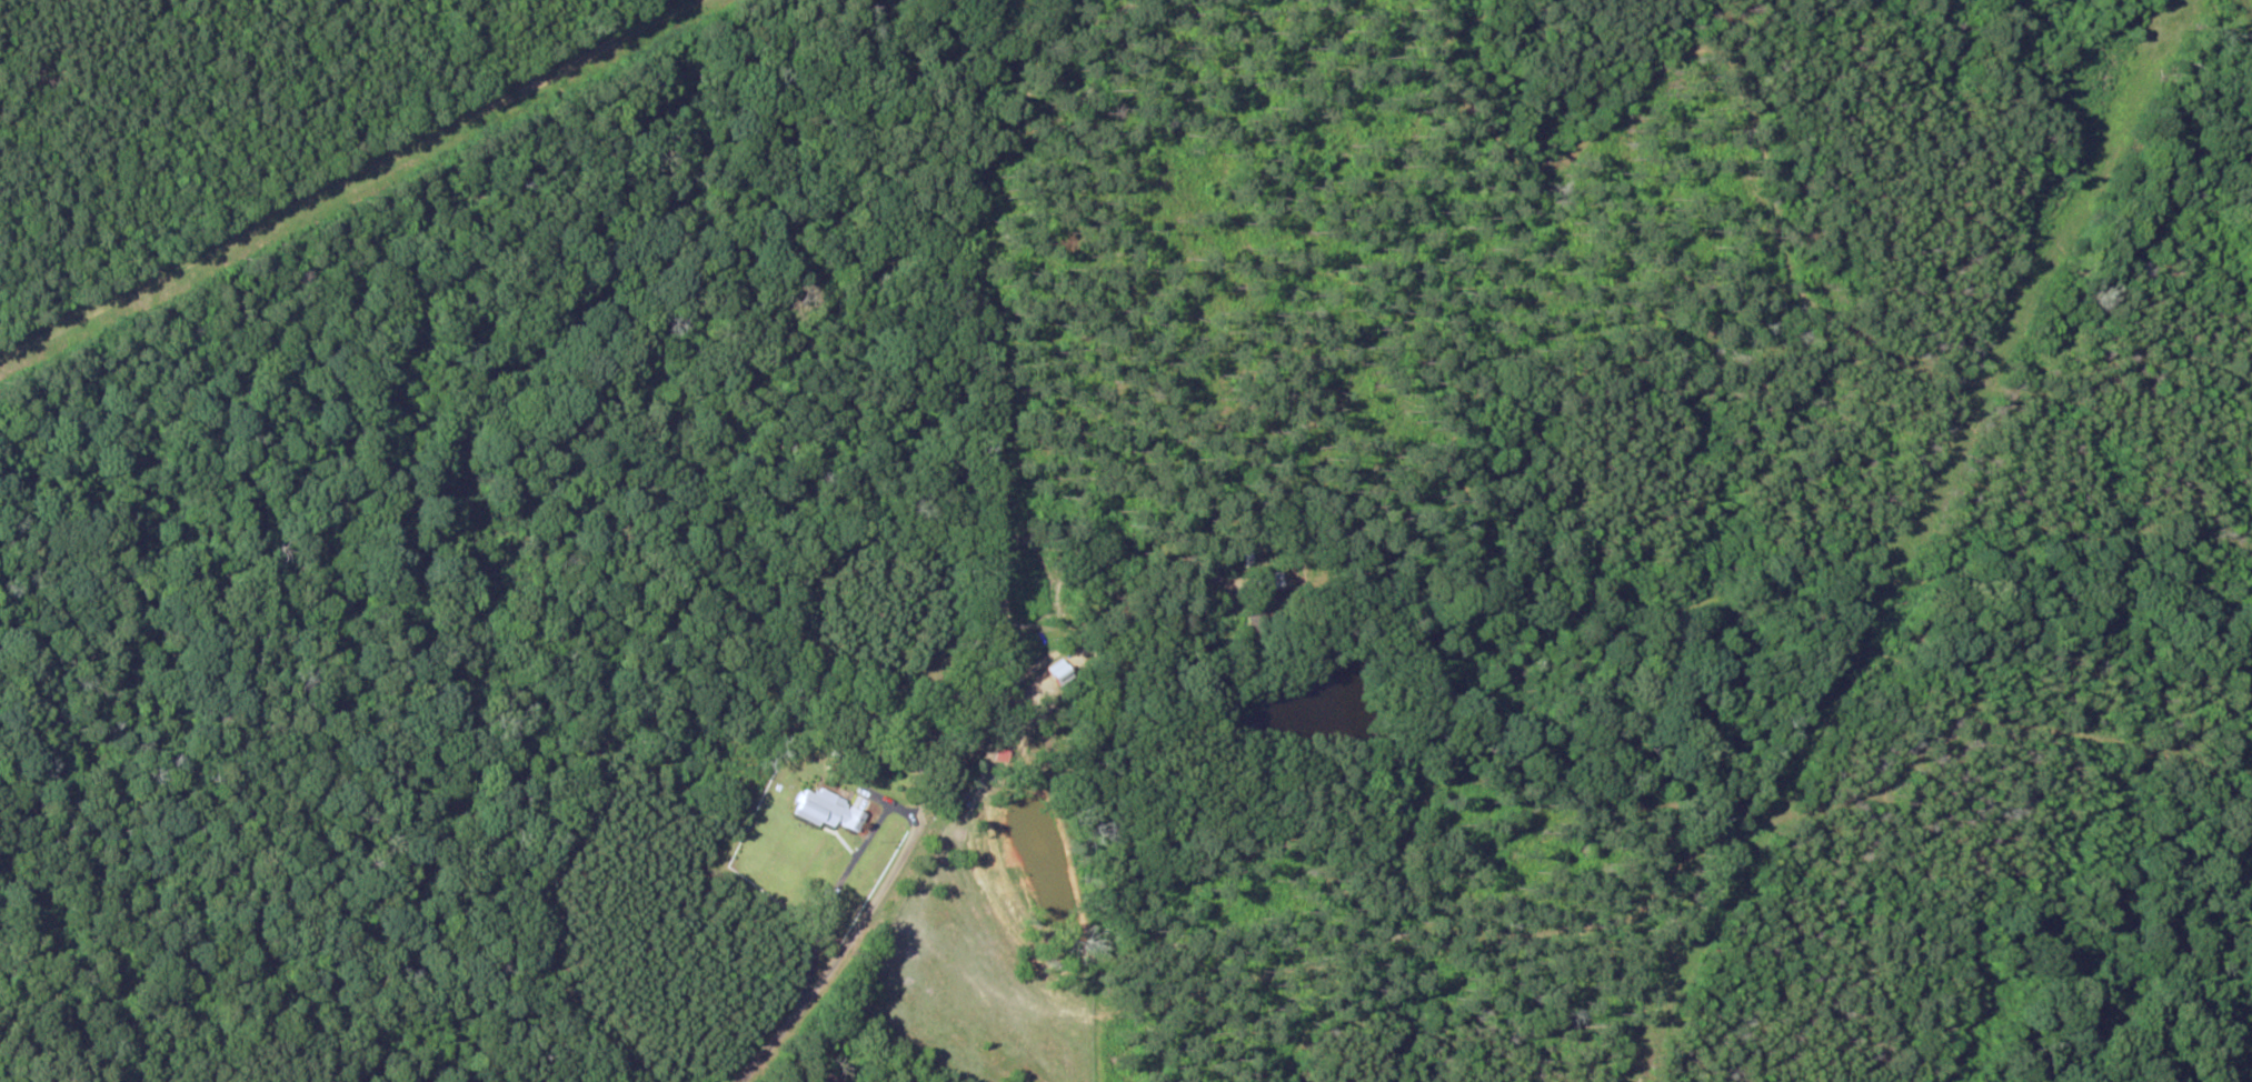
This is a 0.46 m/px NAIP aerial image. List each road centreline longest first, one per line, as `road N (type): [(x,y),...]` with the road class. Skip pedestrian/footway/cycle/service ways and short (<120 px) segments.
road 1 (residential): [(708,1081),(835,902),(920,761)]

